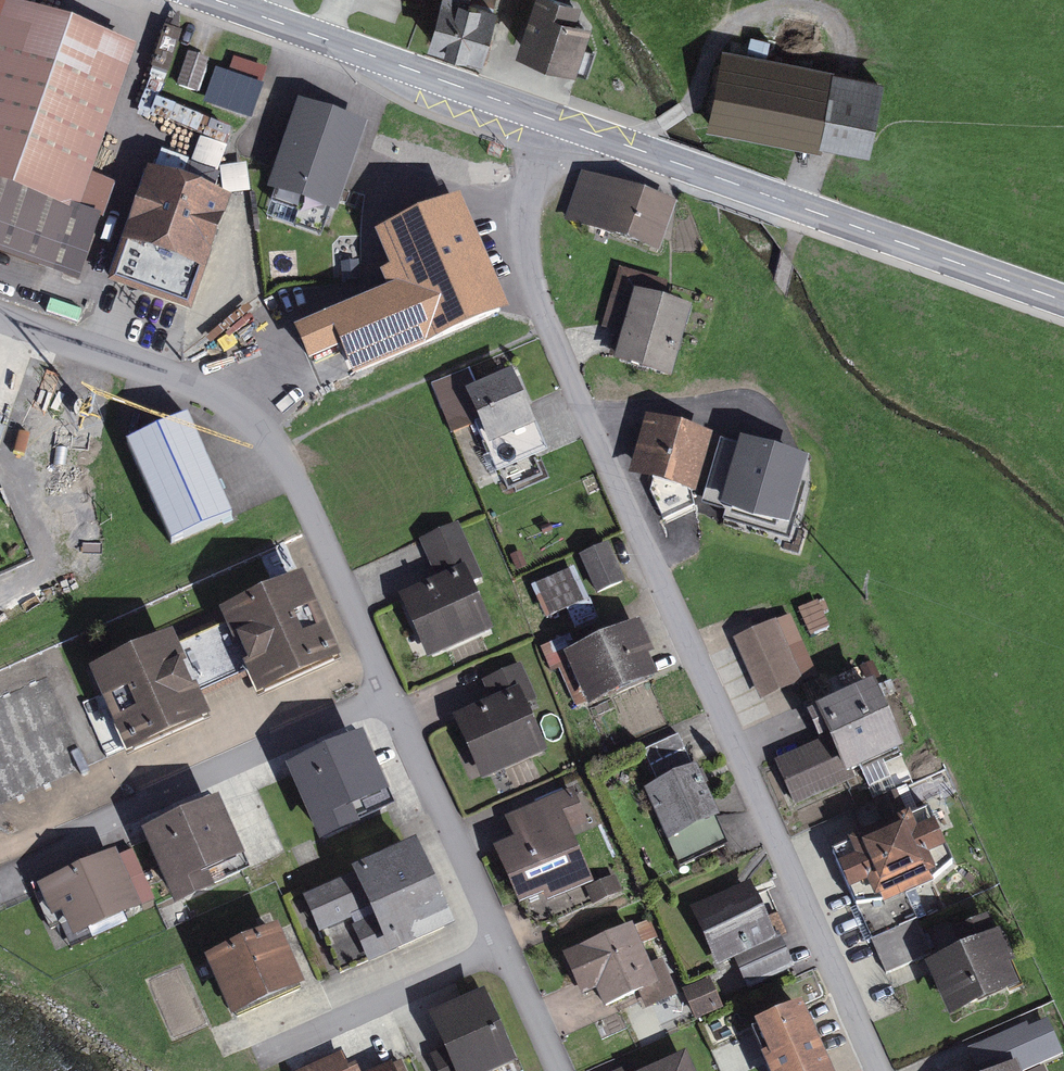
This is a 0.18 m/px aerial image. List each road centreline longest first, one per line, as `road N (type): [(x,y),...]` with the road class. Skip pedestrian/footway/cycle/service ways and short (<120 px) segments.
road 1 (residential): [(873,1070),(529,277),(525,230),(553,119)]
road 2 (residential): [(395,703),(273,446),(216,400),(0,320)]
road 3 (secondary): [(1063,301),(553,119)]
road 4 (residential): [(395,703),(14,858)]
road 5 (secondary): [(553,119),(216,0)]
road 6 (residential): [(505,956),(395,703)]
road 7 (residential): [(505,956),(270,1053)]
road 8 (residential): [(557,1070),(505,956)]

